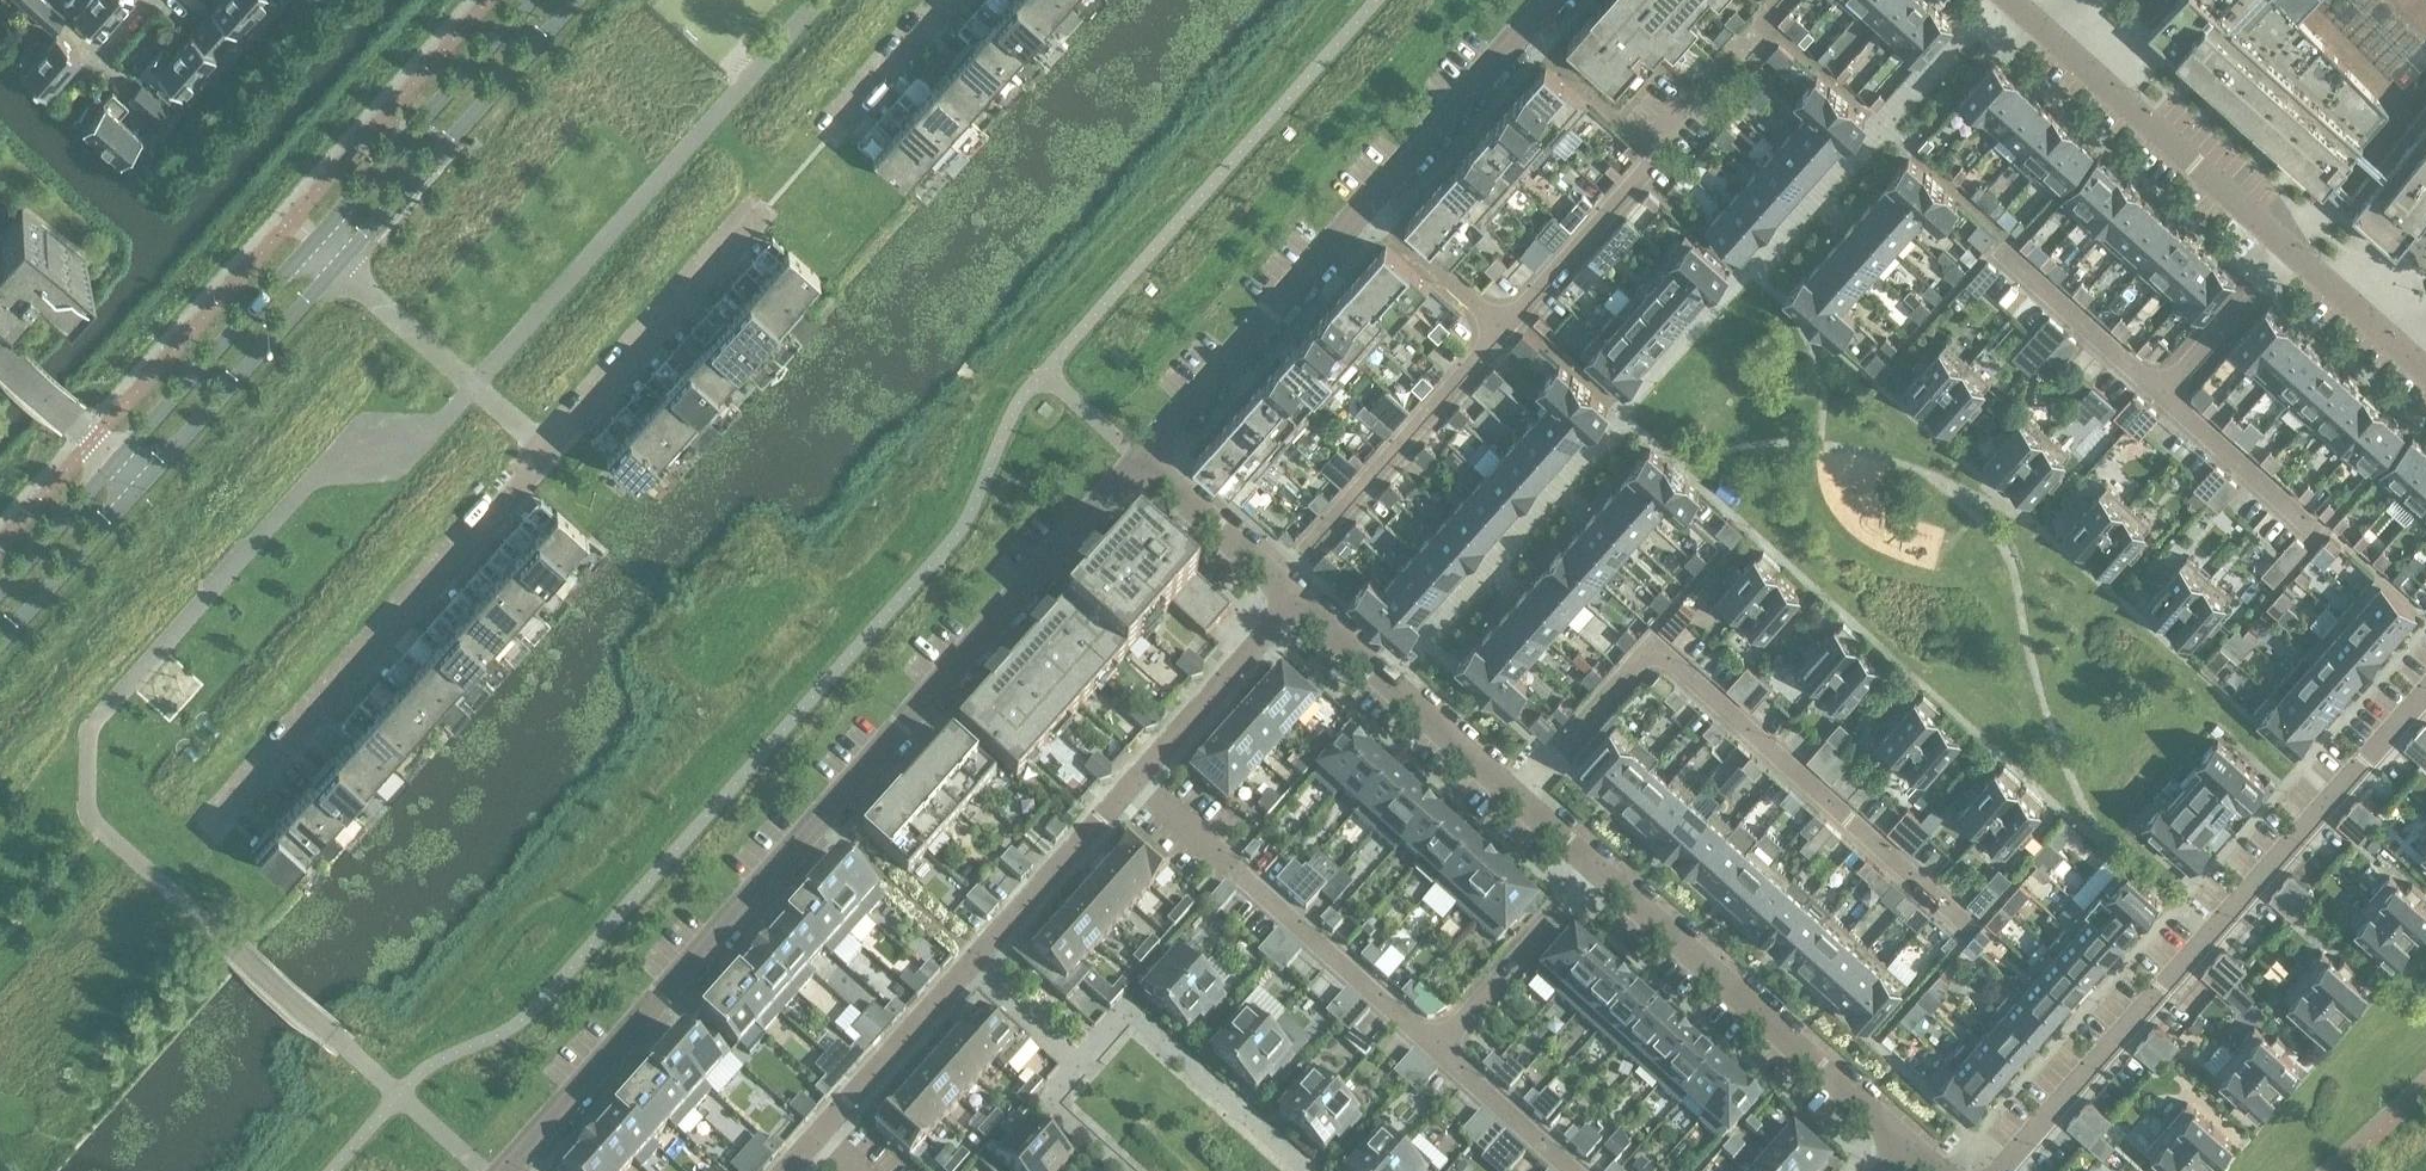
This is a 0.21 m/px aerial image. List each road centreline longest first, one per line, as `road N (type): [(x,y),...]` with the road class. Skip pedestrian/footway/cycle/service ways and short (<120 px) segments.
road 1 (residential): [(1142,460),(505,1170)]
road 2 (residential): [(1902,1150),(1295,599)]
road 3 (residential): [(784,1170),(1295,599)]
road 4 (residential): [(2425,692),(2000,1170)]
road 5 (residential): [(1547,0),(1142,460)]
road 6 (unclassified): [(2425,365),(2012,0)]
road 7 (residential): [(212,828),(552,454)]
road 8 (tertiary): [(343,262),(577,0)]
road 9 (residential): [(552,454),(766,208)]
road 10 (tertiary): [(532,0),(317,237)]
road 11 (tertiary): [(317,237),(118,458)]
road 12 (tertiary): [(143,481),(343,262)]
road 13 (unclassified): [(552,454),(343,262)]
road 14 (tertiary): [(0,643),(143,481)]
road 15 (residential): [(1295,599),(1142,460)]
road 16 (residential): [(829,136),(951,0)]
road 17 (tertiary): [(118,458),(0,590)]
road 18 (residential): [(118,458),(0,353)]

